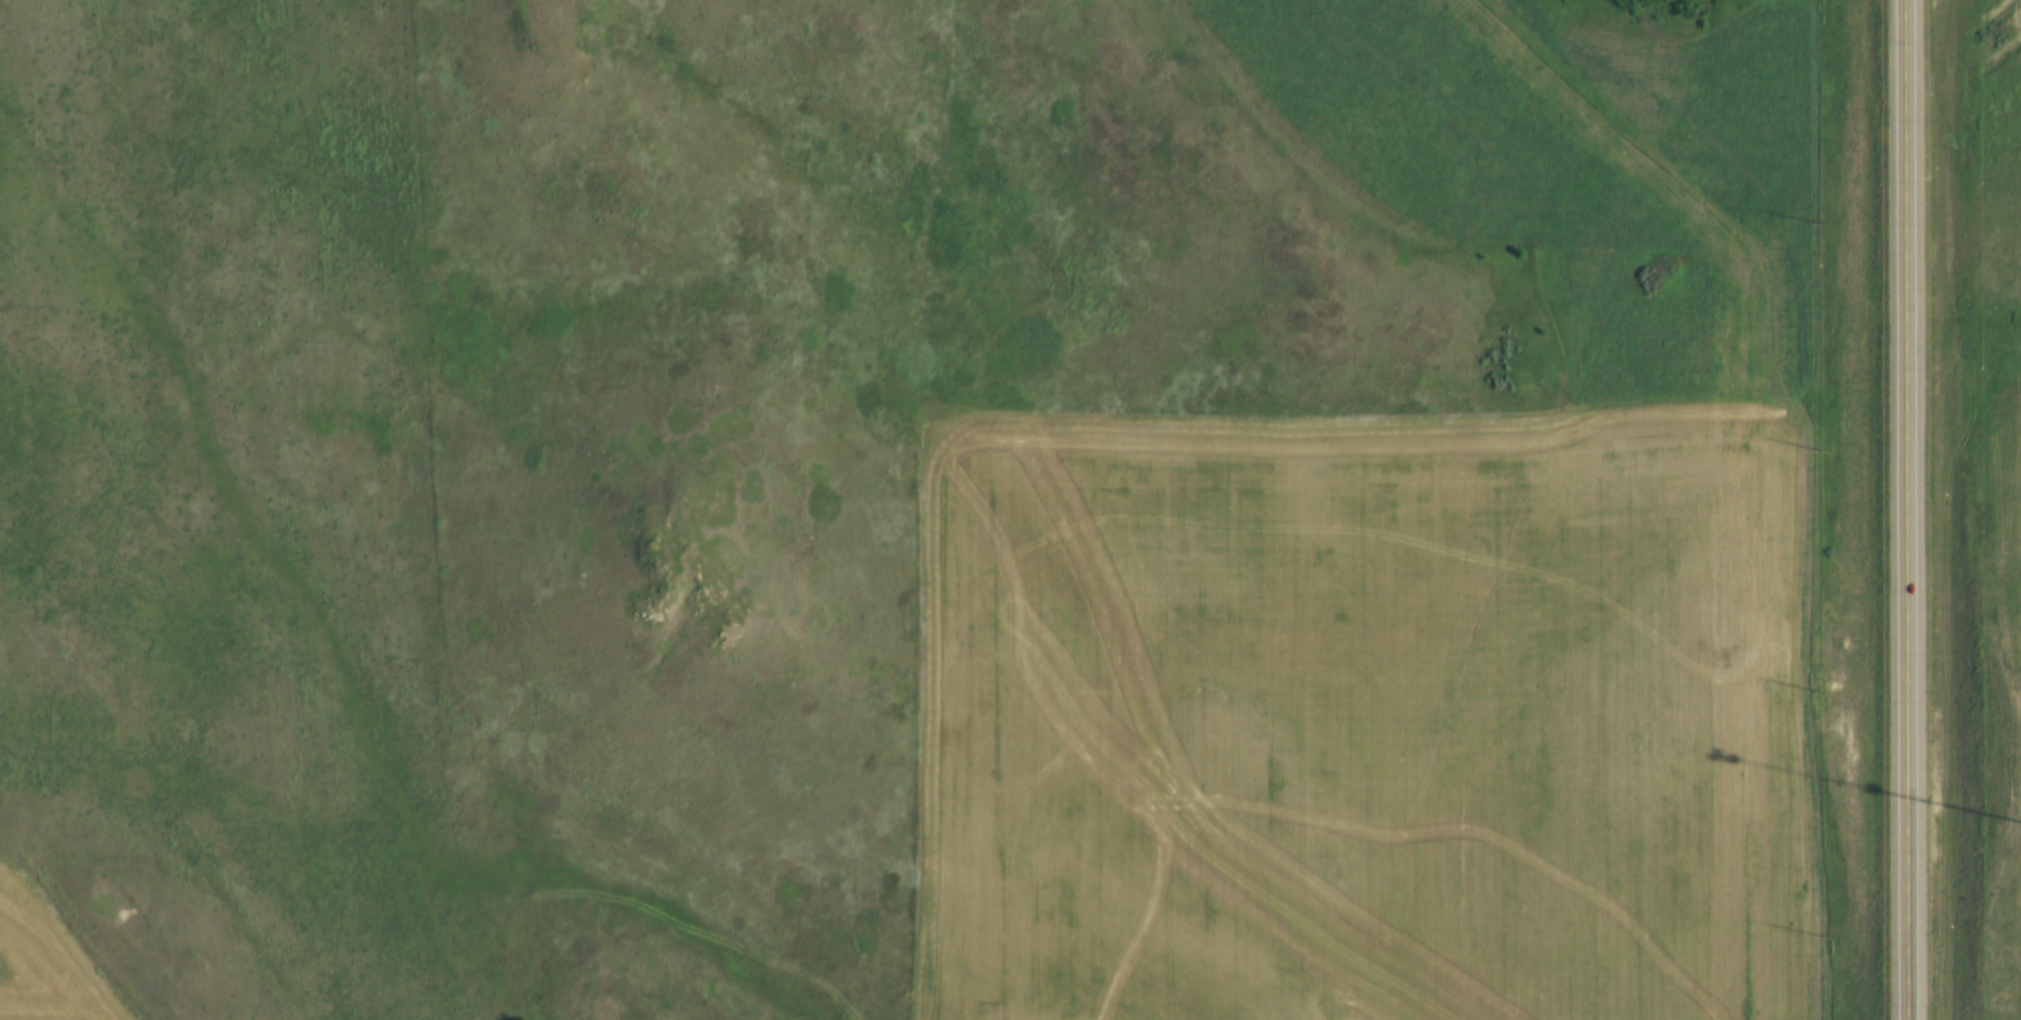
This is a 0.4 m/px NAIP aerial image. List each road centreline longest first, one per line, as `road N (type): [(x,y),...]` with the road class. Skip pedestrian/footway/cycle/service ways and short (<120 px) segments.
road 1 (primary): [(1911,1019),(1910,0)]

